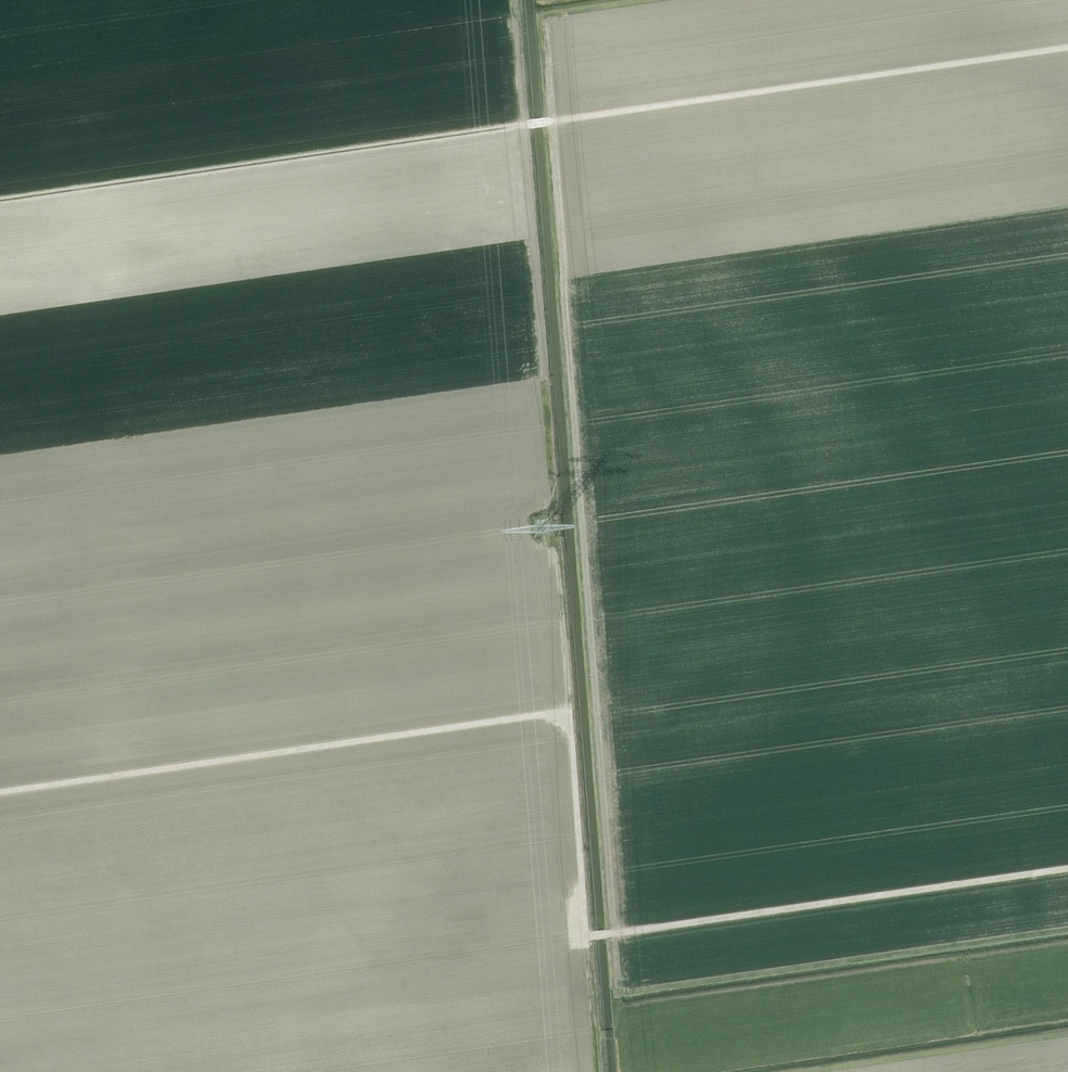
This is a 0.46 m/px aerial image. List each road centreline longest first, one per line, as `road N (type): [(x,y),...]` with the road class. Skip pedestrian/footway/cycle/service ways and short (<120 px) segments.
road 1 (track): [(0,790),(554,709),(565,711),(573,745),(584,935),(1067,869)]
road 2 (track): [(0,201),(1067,49)]

